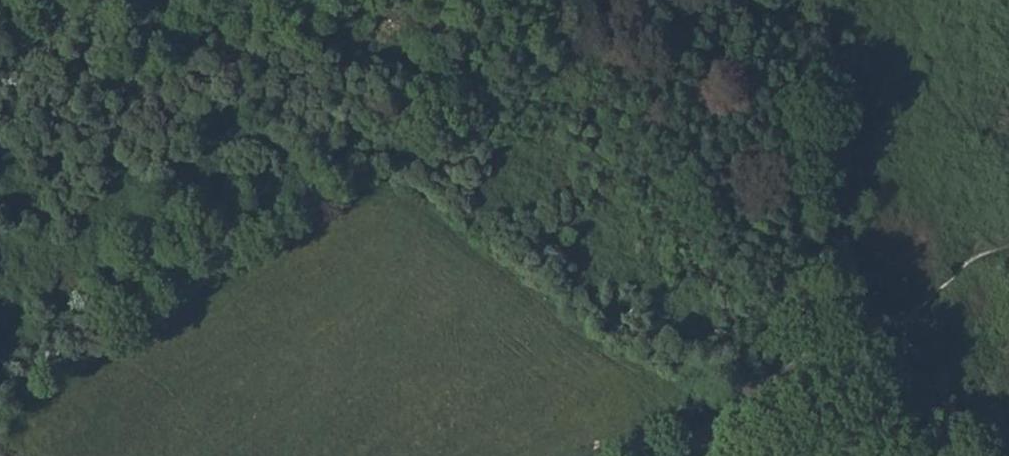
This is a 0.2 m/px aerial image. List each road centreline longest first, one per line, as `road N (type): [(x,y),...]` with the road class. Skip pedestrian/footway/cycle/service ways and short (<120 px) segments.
road 1 (track): [(672,455),(863,335)]

